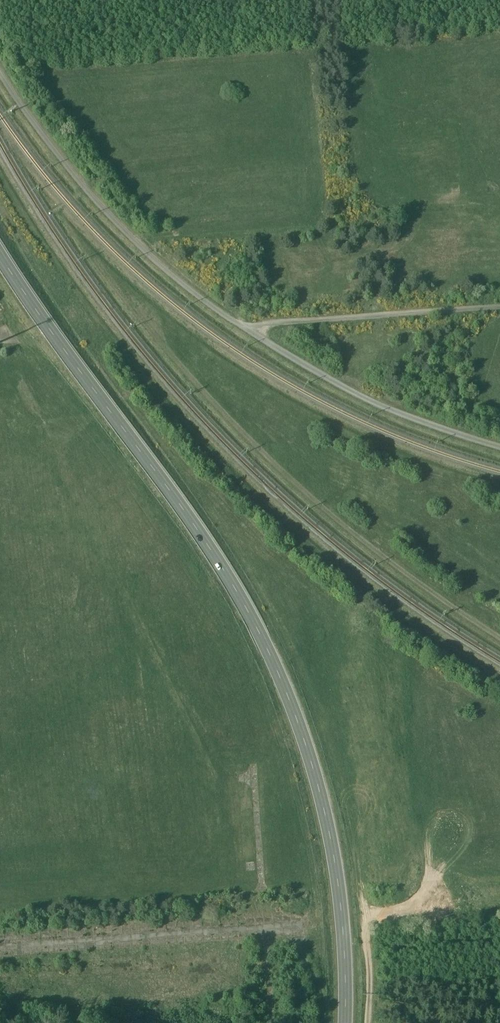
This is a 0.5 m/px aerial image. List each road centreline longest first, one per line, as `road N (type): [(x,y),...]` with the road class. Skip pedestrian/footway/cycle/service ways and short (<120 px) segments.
road 1 (primary): [(345,1022),(343,898),(330,833),(259,632),(189,520),(0,256)]
road 2 (track): [(499,637),(274,466),(144,325)]
road 3 (track): [(305,929),(0,952)]
road 4 (track): [(434,904),(367,919),(367,1022)]

